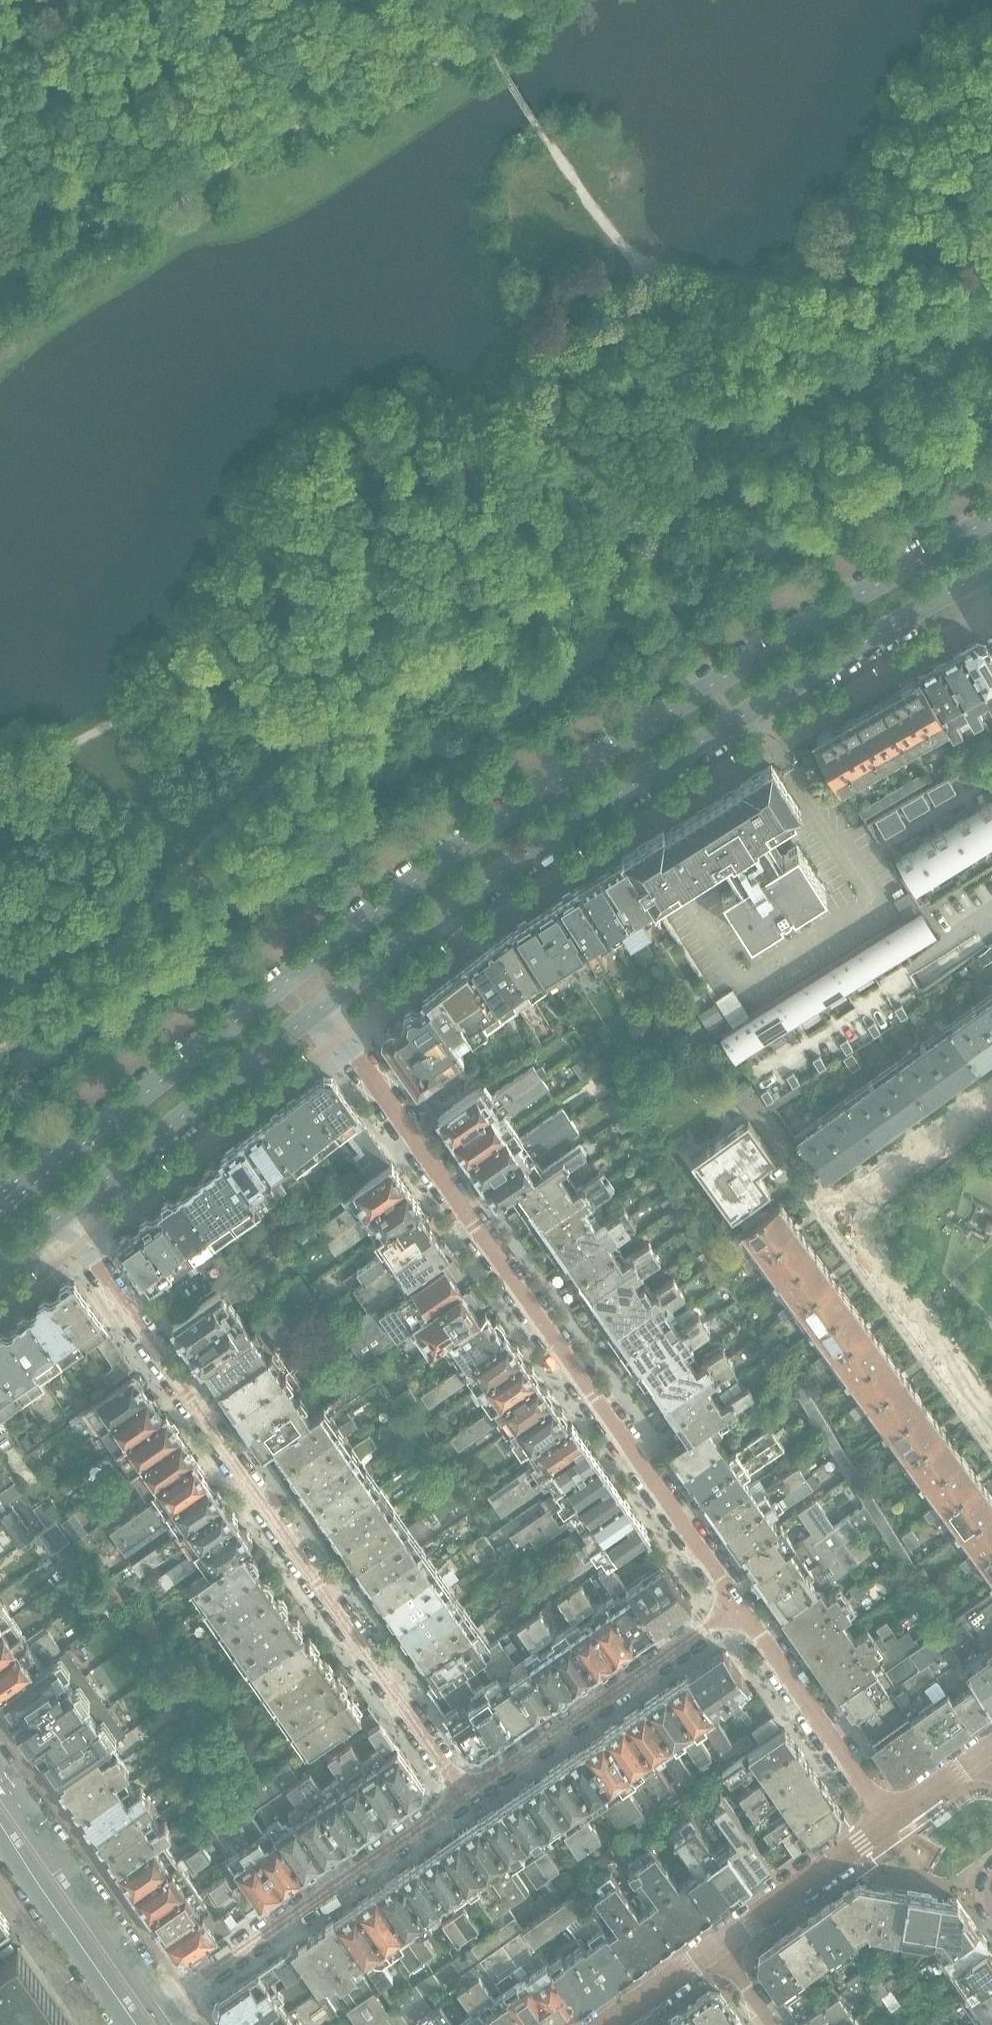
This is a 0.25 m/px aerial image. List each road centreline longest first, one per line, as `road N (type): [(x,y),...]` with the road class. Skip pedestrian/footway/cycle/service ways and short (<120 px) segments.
road 1 (secondary): [(991,518),(589,762),(445,856),(300,970)]
road 2 (secondary): [(325,1004),(609,800),(991,568)]
road 3 (residential): [(737,1606),(325,1004)]
road 4 (residential): [(464,1793),(64,1214)]
road 5 (residential): [(991,1106),(866,1195),(855,1223),(991,1421)]
road 6 (secondary): [(300,970),(0,1209)]
road 7 (residential): [(170,2004),(464,1793)]
road 8 (secondary): [(64,1214),(325,1004)]
road 9 (residential): [(464,1793),(737,1606)]
road 10 (secondary): [(170,2004),(0,1776)]
road 11 (residential): [(888,1822),(737,1606)]
road 12 (secondary): [(0,1844),(127,2024)]
road 13 (residential): [(718,1945),(888,1822)]
road 14 (residential): [(607,2024),(718,1945)]
road 15 (residential): [(888,1822),(991,1749)]

